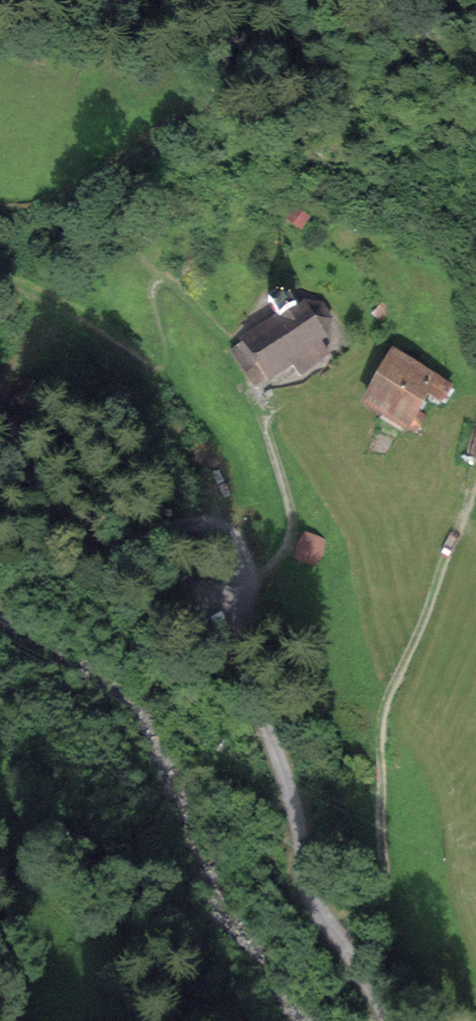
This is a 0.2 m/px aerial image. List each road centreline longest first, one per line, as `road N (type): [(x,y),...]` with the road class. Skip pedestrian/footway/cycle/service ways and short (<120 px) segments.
road 1 (unclassified): [(386,1020),(309,881),(297,819),(237,655),(244,557),(231,529),(185,526),(112,548),(85,544),(51,510),(0,415)]
road 2 (track): [(474,470),(469,506),(381,714),(389,891),(334,933)]
road 3 (track): [(175,283),(254,390),(292,514),(283,557),(266,572),(241,573)]

